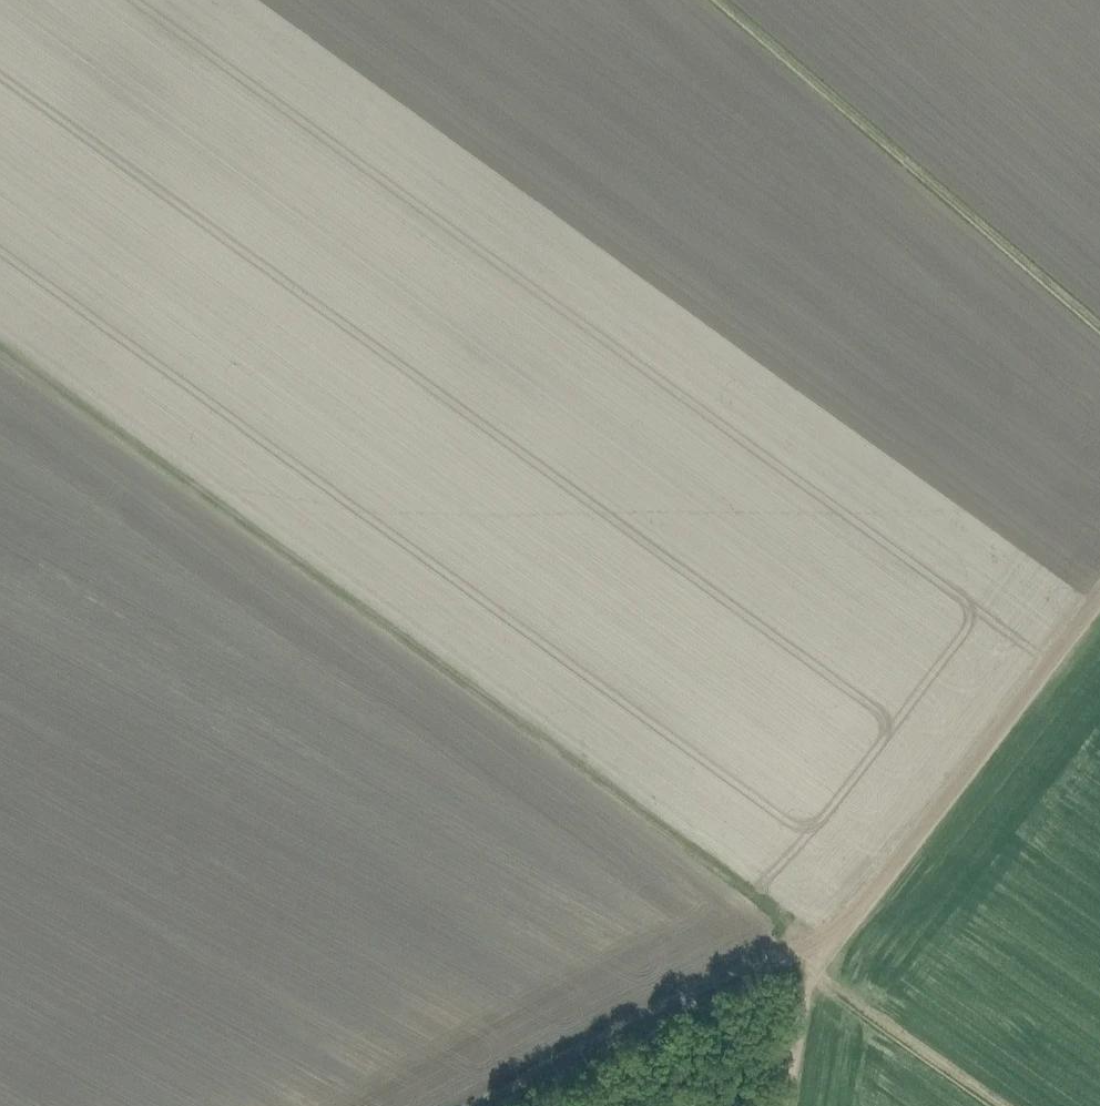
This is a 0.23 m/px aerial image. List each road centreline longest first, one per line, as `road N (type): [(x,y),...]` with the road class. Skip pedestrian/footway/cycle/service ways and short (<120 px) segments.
road 1 (track): [(0,349),(815,945)]
road 2 (track): [(1099,327),(720,0)]
road 3 (track): [(1099,591),(837,929),(815,945)]
road 4 (track): [(815,945),(680,1001),(481,1105)]
road 5 (track): [(789,1105),(809,989),(824,958),(815,945)]

